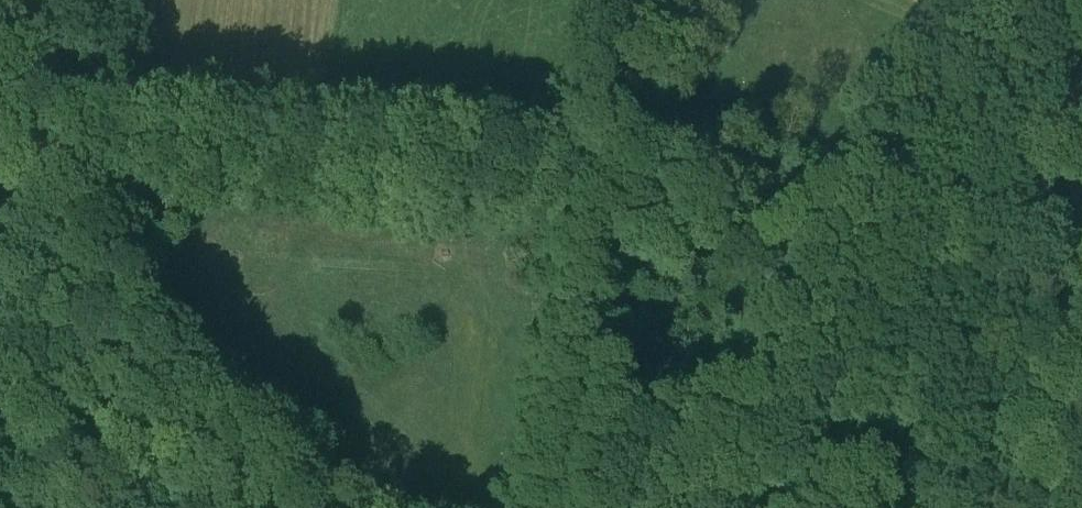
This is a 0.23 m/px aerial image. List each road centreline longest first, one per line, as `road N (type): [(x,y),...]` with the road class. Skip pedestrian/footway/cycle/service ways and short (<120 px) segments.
road 1 (track): [(85,142),(617,193)]
road 2 (track): [(617,193),(570,507)]
road 3 (track): [(643,0),(617,193)]
road 4 (track): [(46,0),(41,54),(85,142)]

